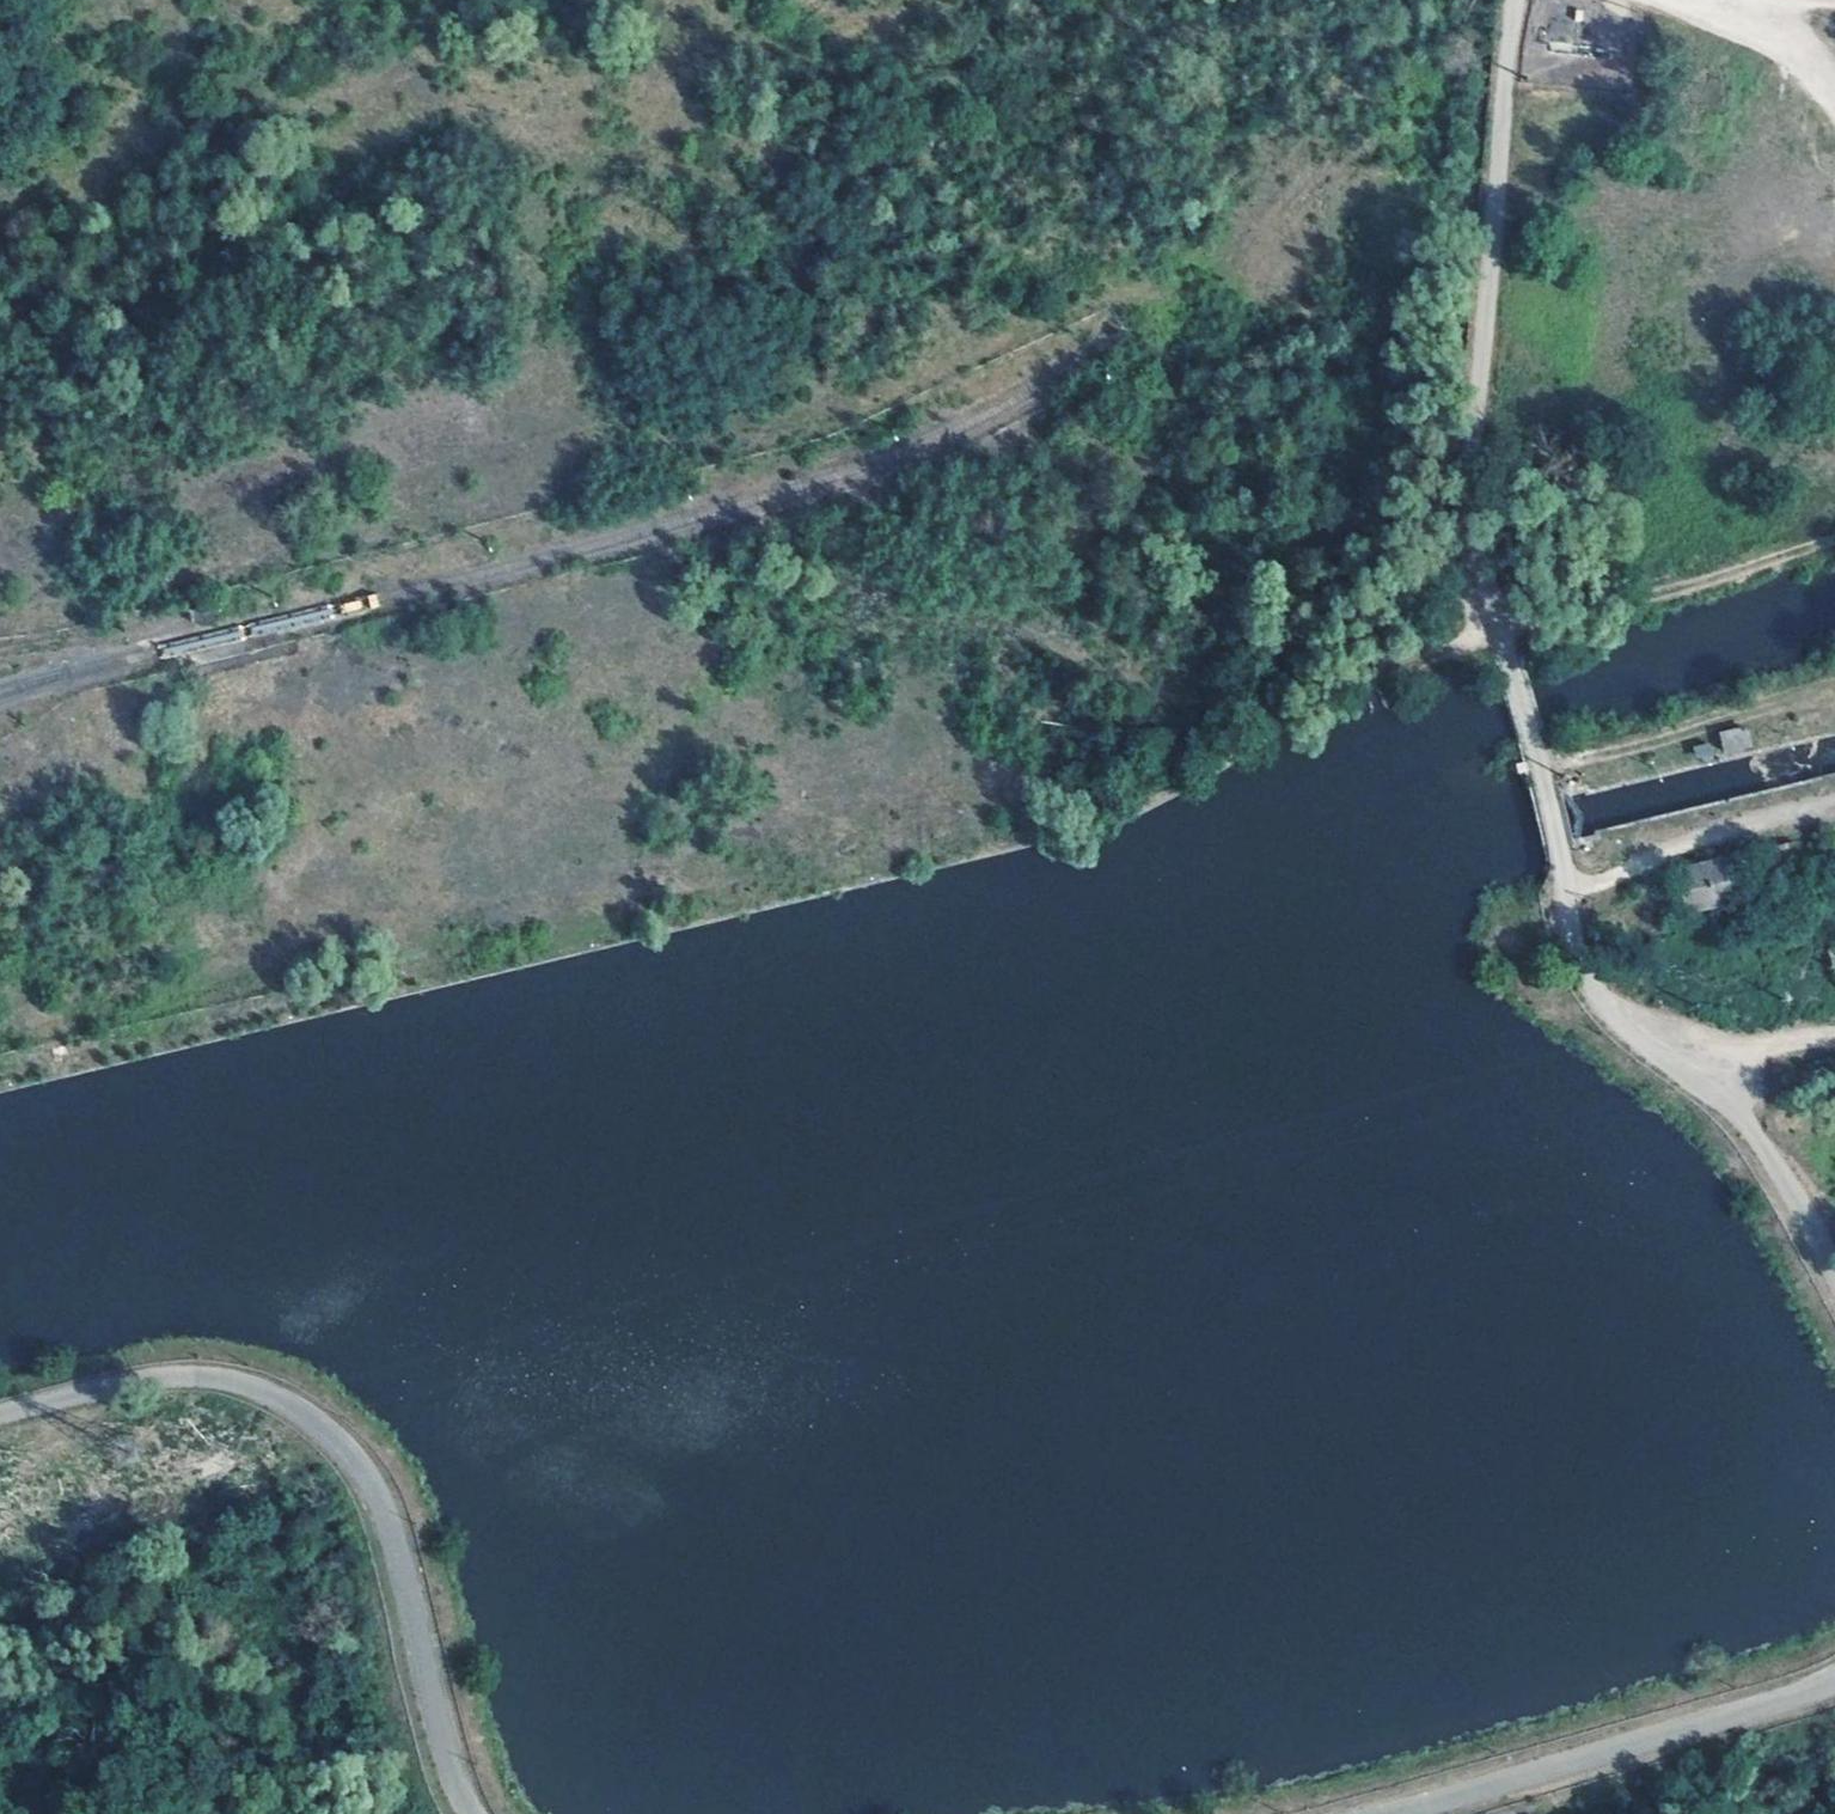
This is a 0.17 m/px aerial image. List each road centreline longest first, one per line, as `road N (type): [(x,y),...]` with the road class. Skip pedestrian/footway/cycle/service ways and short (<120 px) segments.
road 1 (track): [(1834,808),(1707,839),(1569,891)]
road 2 (track): [(1834,86),(1730,9),(1696,0)]
road 3 (track): [(1834,1029),(1785,1038),(1687,1073)]

